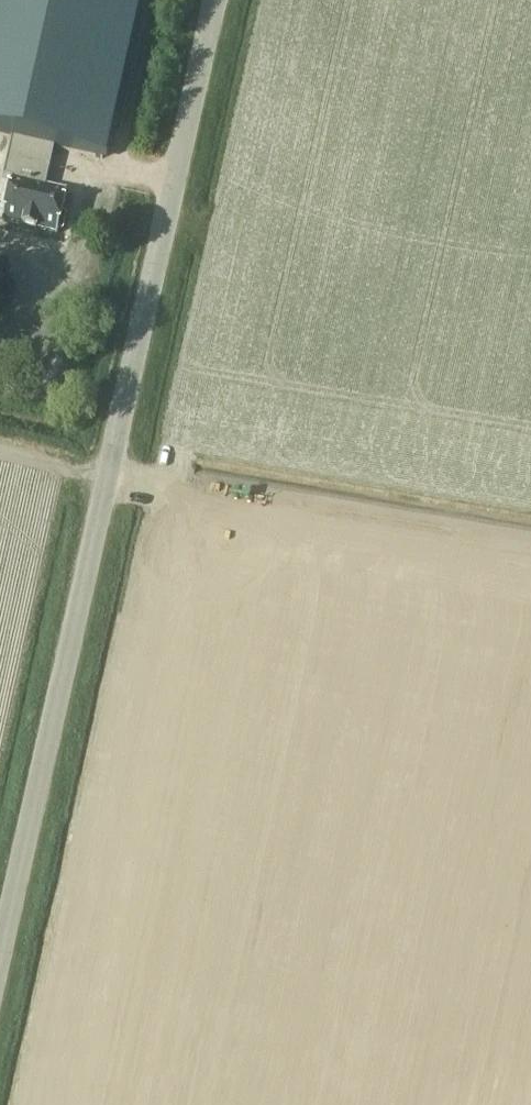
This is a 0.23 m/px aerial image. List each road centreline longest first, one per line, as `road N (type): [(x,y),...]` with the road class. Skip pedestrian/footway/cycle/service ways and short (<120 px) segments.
road 1 (tertiary): [(0,966),(214,0)]

